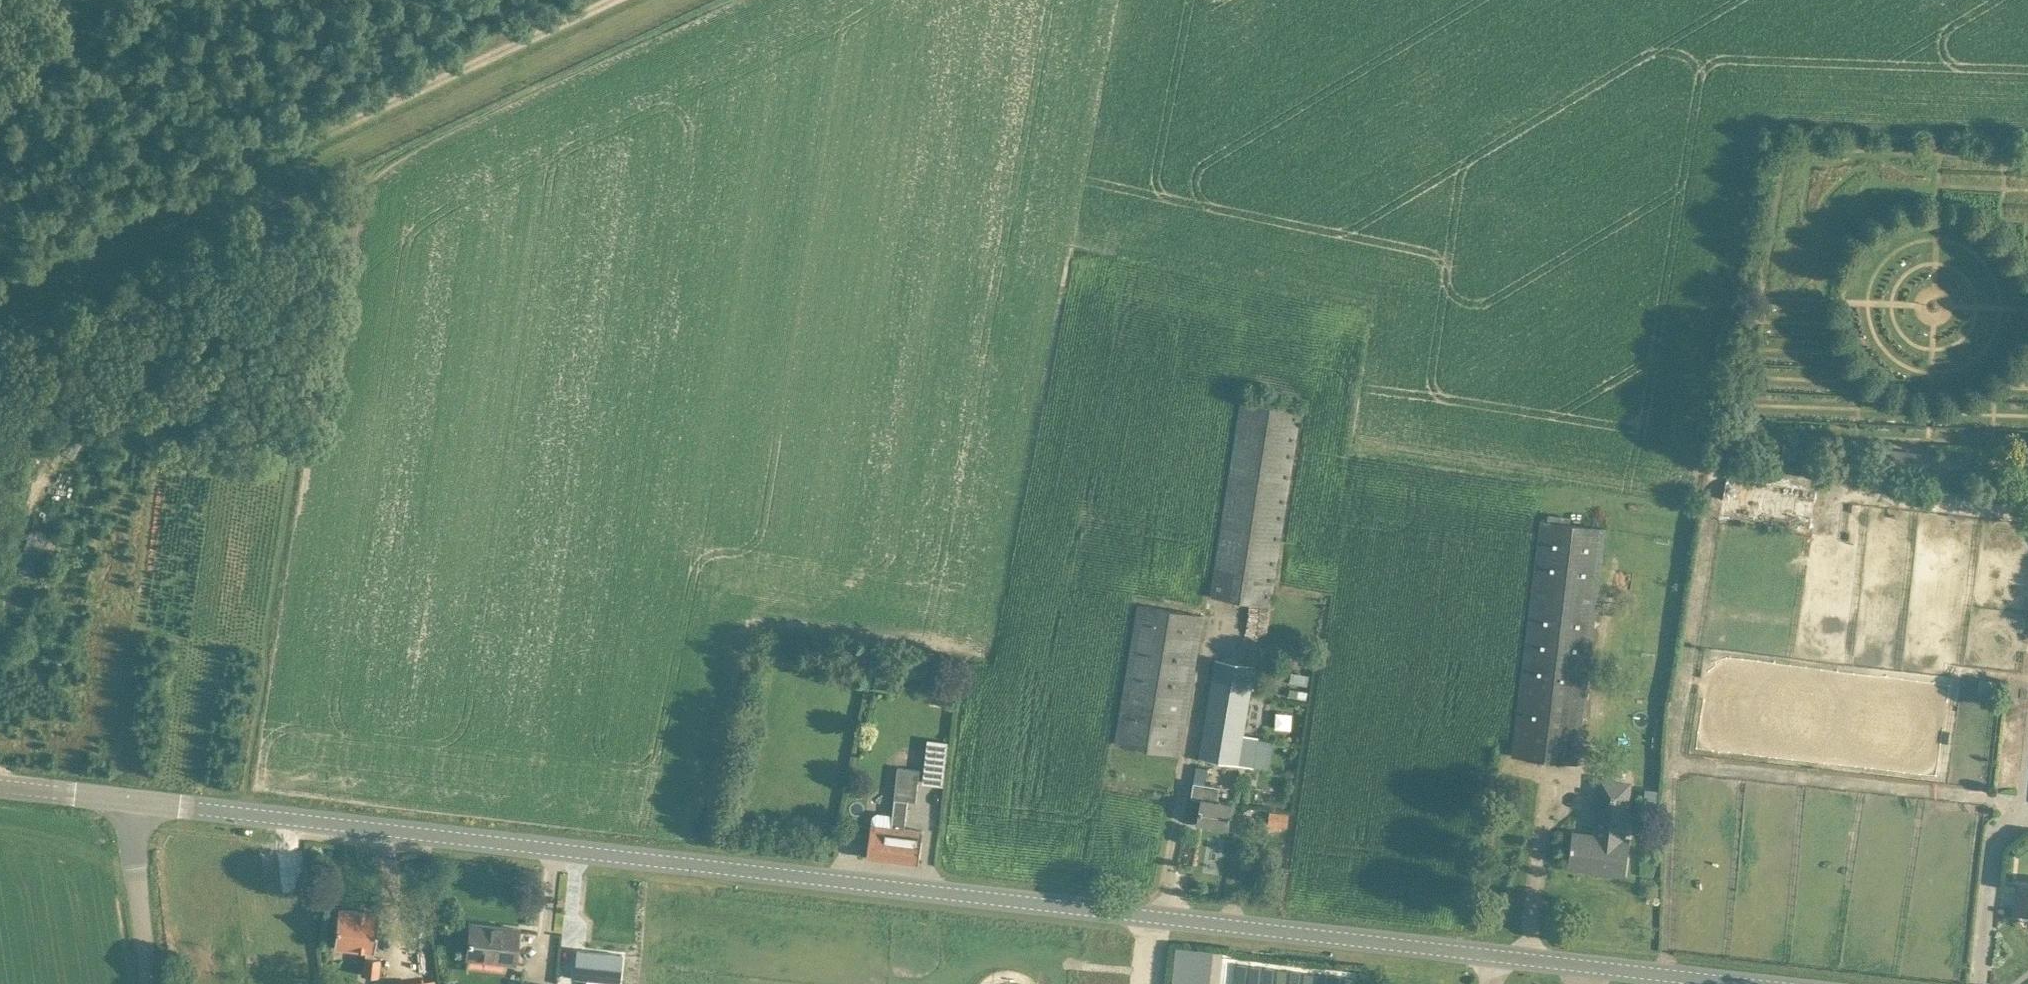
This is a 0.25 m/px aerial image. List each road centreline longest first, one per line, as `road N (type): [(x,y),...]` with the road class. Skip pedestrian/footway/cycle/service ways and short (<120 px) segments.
road 1 (tertiary): [(1747,983),(129,800)]
road 2 (unclassified): [(150,983),(129,800)]
road 3 (tertiary): [(0,786),(129,800)]

